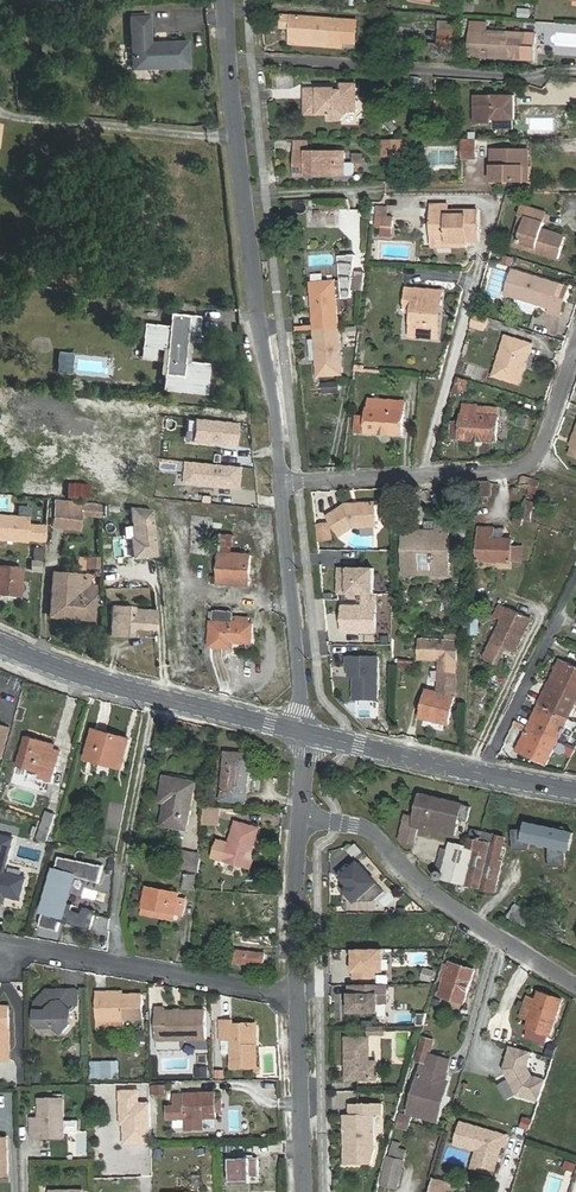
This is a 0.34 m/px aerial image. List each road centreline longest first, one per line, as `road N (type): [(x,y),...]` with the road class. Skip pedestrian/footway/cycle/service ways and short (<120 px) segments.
road 1 (residential): [(282,478),(229,0)]
road 2 (residential): [(282,478),(534,464),(575,336)]
road 3 (unclassified): [(304,1191),(297,991),(303,815)]
road 4 (residential): [(303,815),(362,821),(443,898),(575,980)]
road 5 (tertiary): [(305,728),(160,695),(0,643)]
road 6 (tertiary): [(575,789),(305,728)]
road 7 (residential): [(305,728),(282,478)]

